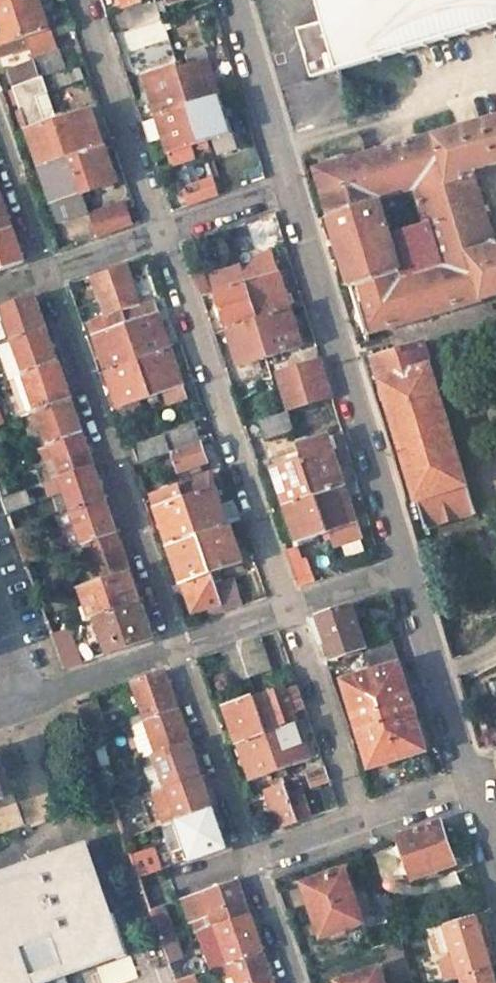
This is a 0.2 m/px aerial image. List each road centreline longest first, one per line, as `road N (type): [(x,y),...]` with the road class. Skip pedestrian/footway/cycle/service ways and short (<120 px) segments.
road 1 (unclassified): [(164,231),(290,608)]
road 2 (unclassified): [(290,190),(405,570)]
road 3 (unclassified): [(48,272),(177,647)]
road 4 (unclassified): [(87,0),(164,231)]
road 5 (unclassified): [(177,647),(252,855)]
road 6 (unclassified): [(290,608),(362,815)]
road 7 (unclassified): [(405,570),(471,778)]
road 8 (unclassified): [(236,0),(290,190)]
road 9 (unclassified): [(28,697),(177,647)]
road 10 (unclassified): [(0,131),(48,272)]
road 11 (track): [(495,542),(466,428),(495,419)]
road 12 (unclassified): [(252,855),(293,982)]
road 13 (unclassified): [(164,231),(290,190)]
road 14 (unclassified): [(48,272),(164,231)]
road 15 (unclassified): [(290,608),(405,570)]

